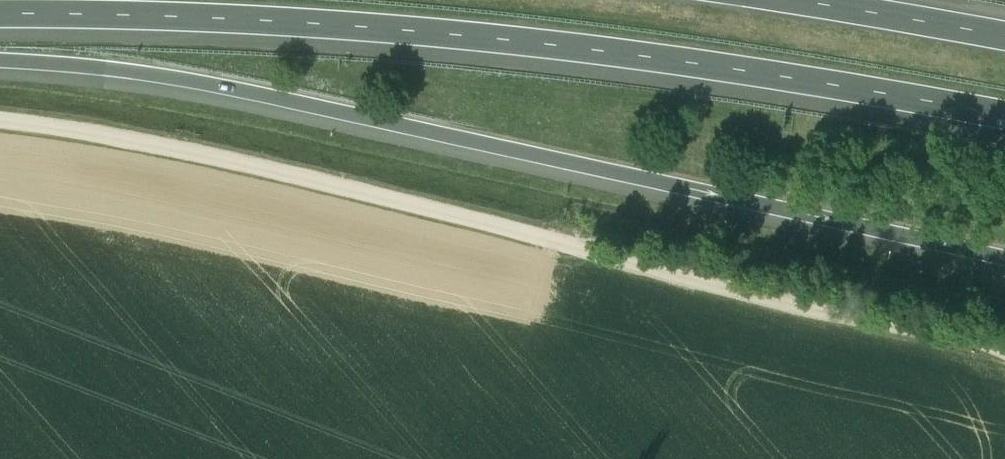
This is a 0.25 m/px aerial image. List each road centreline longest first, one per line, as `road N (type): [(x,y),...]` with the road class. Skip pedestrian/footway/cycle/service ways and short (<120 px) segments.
road 1 (track): [(0,119),(304,178),(1004,351)]
road 2 (motorway): [(0,57),(183,80),(1004,259)]
road 3 (motorway): [(0,18),(256,25),(539,48),(1004,119)]
road 4 (motorway): [(1004,33),(813,0)]

